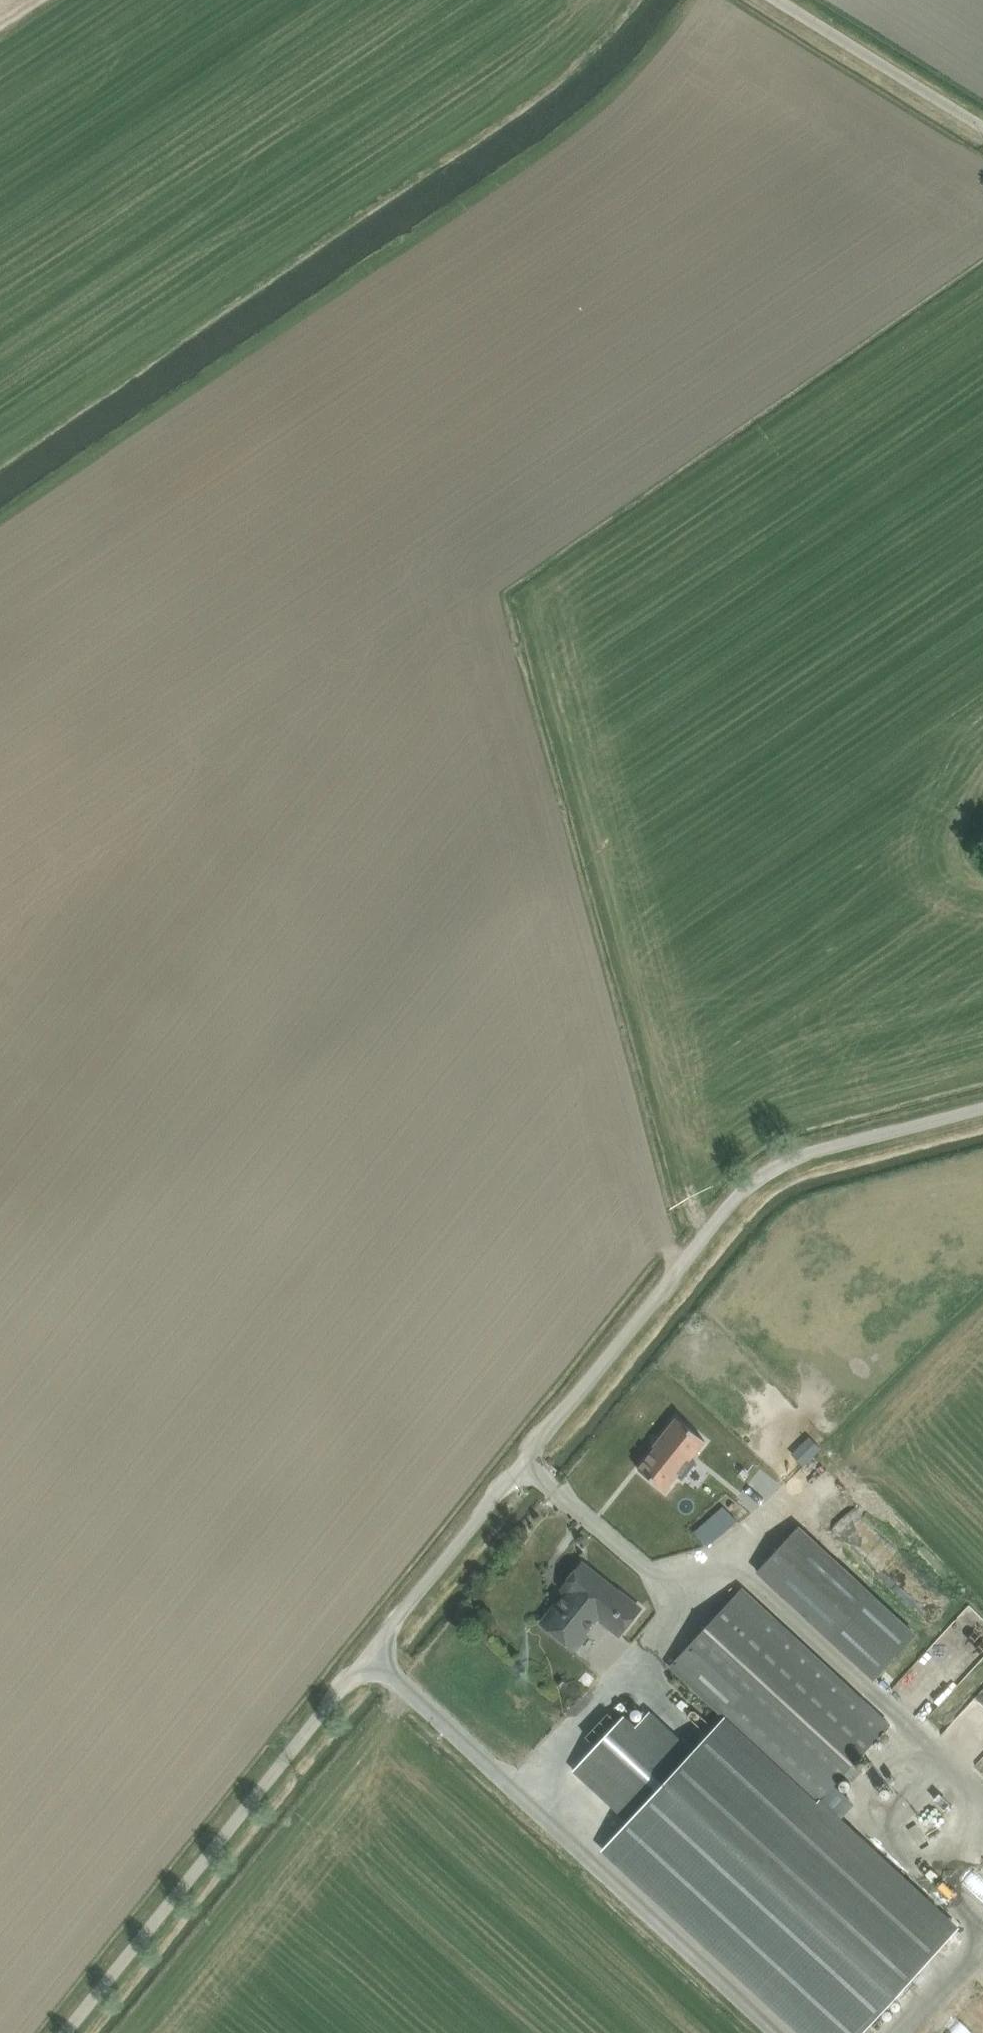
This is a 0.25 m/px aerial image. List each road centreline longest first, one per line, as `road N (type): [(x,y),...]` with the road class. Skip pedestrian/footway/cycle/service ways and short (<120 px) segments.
road 1 (unclassified): [(982,1108),(787,1158),(755,1179),(83,2032)]
road 2 (residential): [(783,0),(982,124)]

